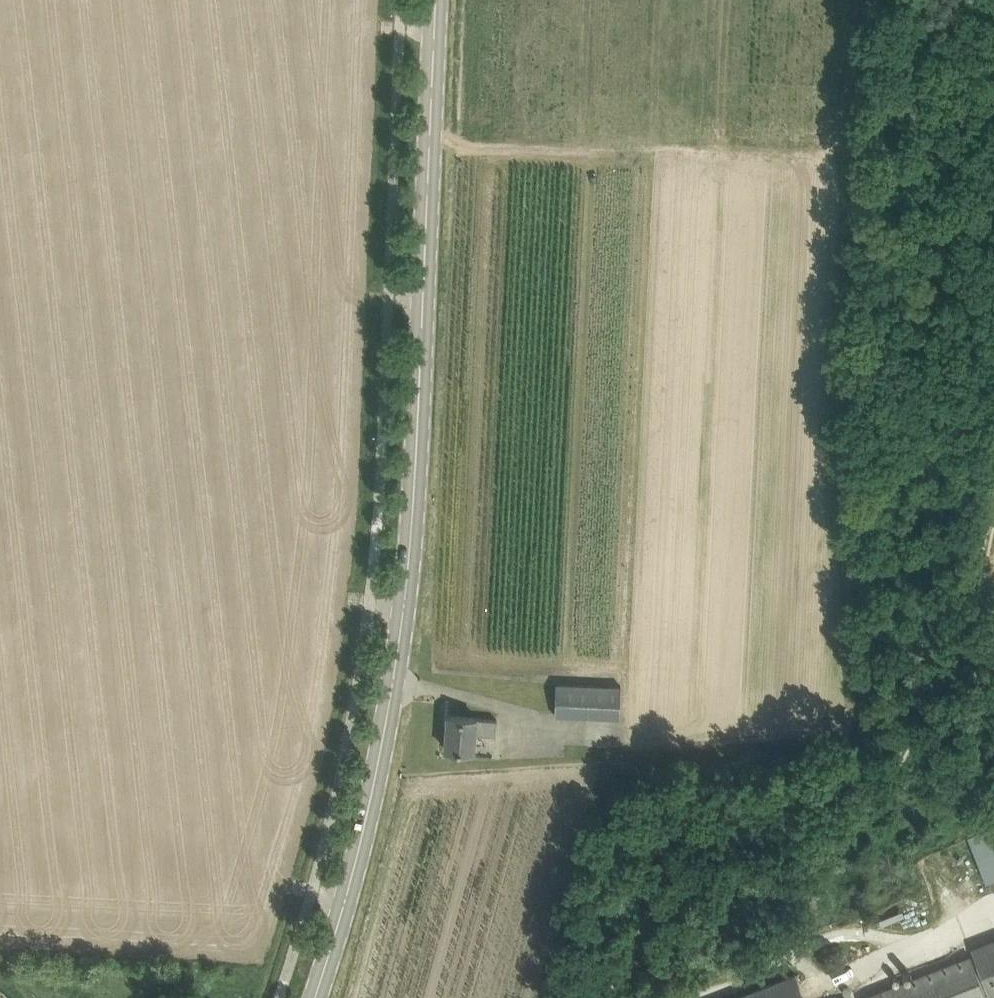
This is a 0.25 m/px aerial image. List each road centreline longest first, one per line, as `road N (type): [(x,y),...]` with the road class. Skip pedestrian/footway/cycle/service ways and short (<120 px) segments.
road 1 (secondary): [(315,997),(349,906),(407,583),(437,0)]
road 2 (track): [(993,488),(973,596),(940,687),(880,796),(803,852),(697,891),(661,915),(620,997)]

